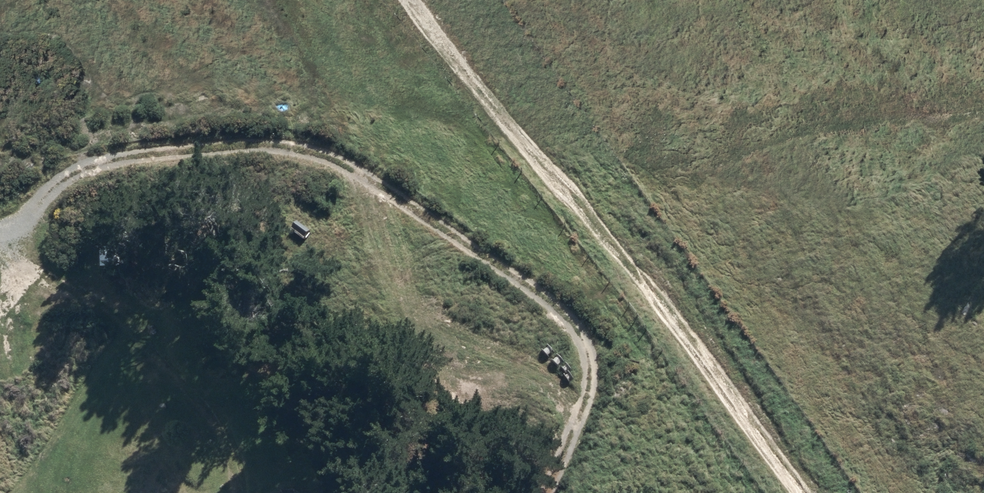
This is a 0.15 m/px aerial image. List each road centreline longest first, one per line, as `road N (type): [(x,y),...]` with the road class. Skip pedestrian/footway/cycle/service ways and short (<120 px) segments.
road 1 (track): [(0,217),(63,181),(141,153),(290,148),(363,178),(540,298),(590,348),(582,402),(543,492)]
road 2 (track): [(412,0),(528,157),(655,287),(805,492)]
road 3 (track): [(228,492),(220,449),(188,389),(143,335),(111,302),(10,270),(0,243)]

